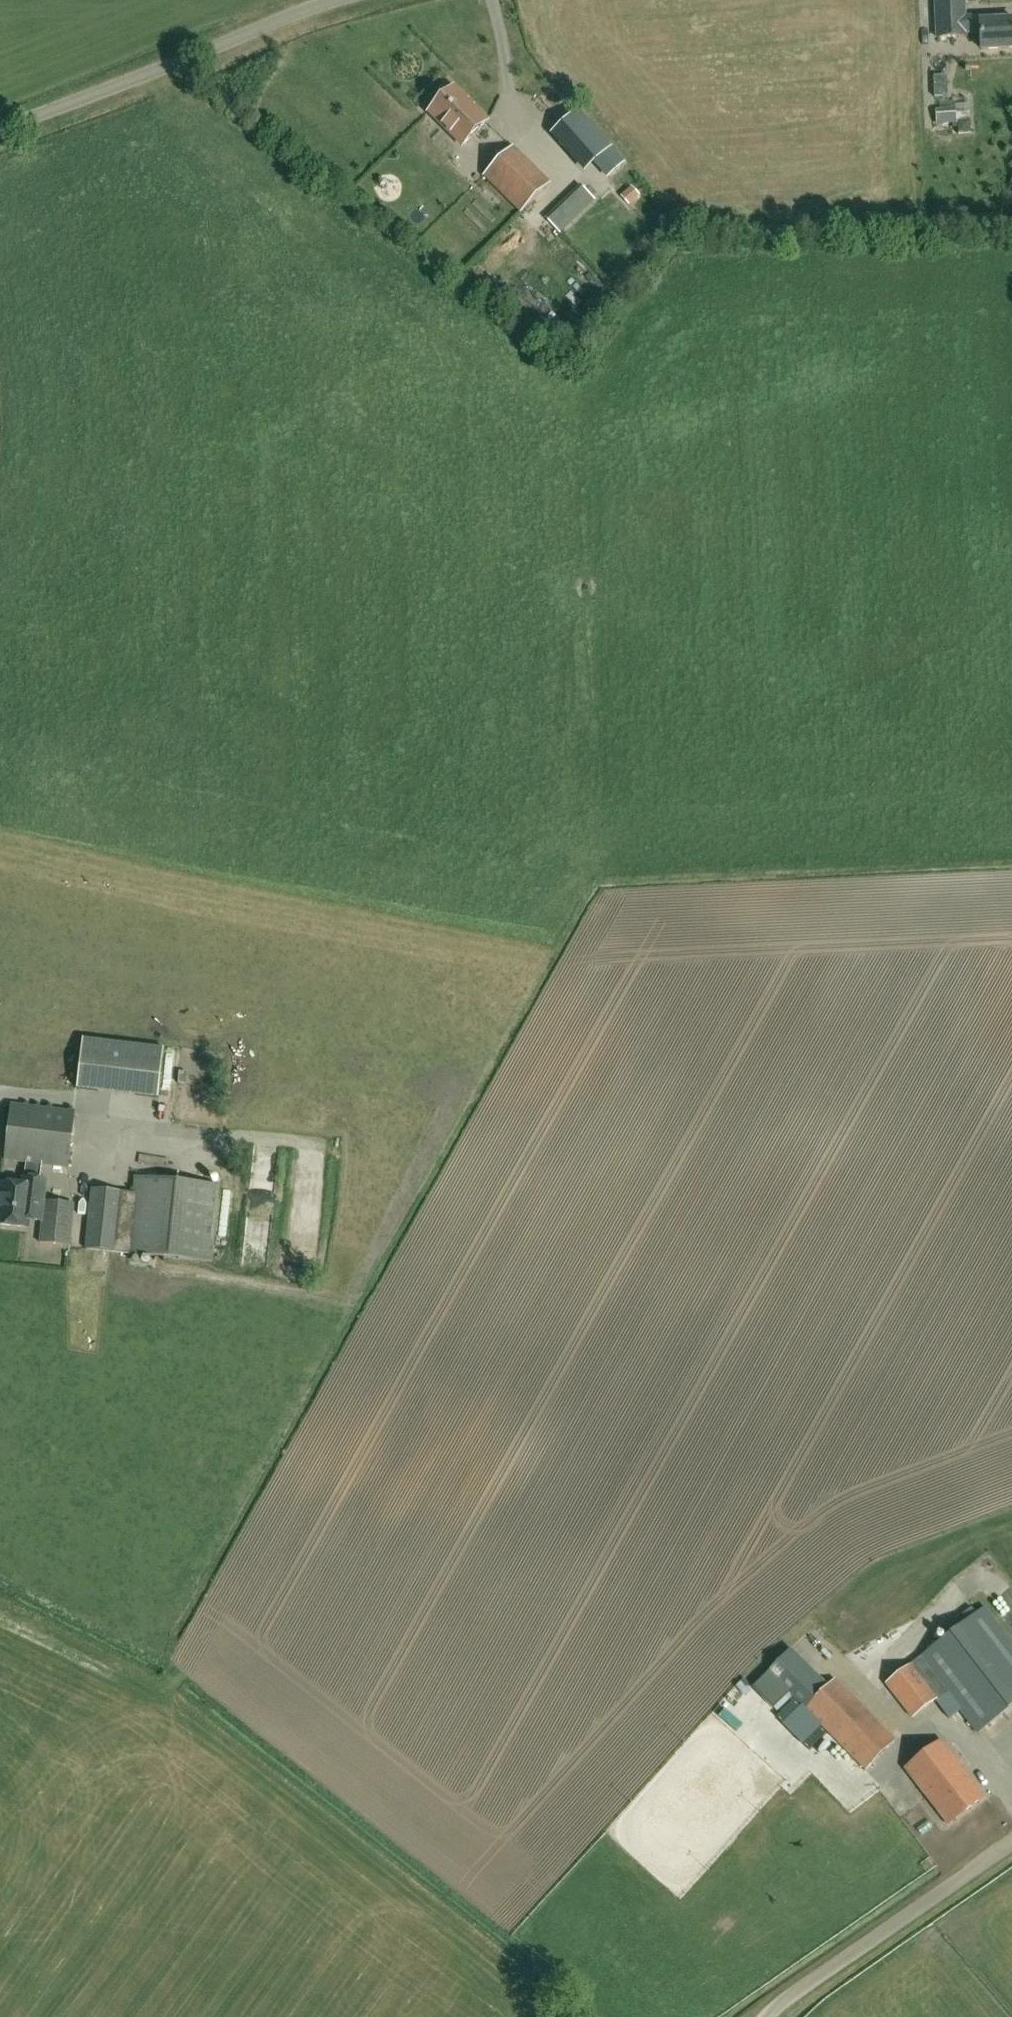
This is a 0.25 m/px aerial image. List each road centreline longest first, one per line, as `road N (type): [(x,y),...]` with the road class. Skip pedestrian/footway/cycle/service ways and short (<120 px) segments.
road 1 (unclassified): [(0,131),(341,0)]
road 2 (unclassified): [(766,2016),(1011,1843)]

